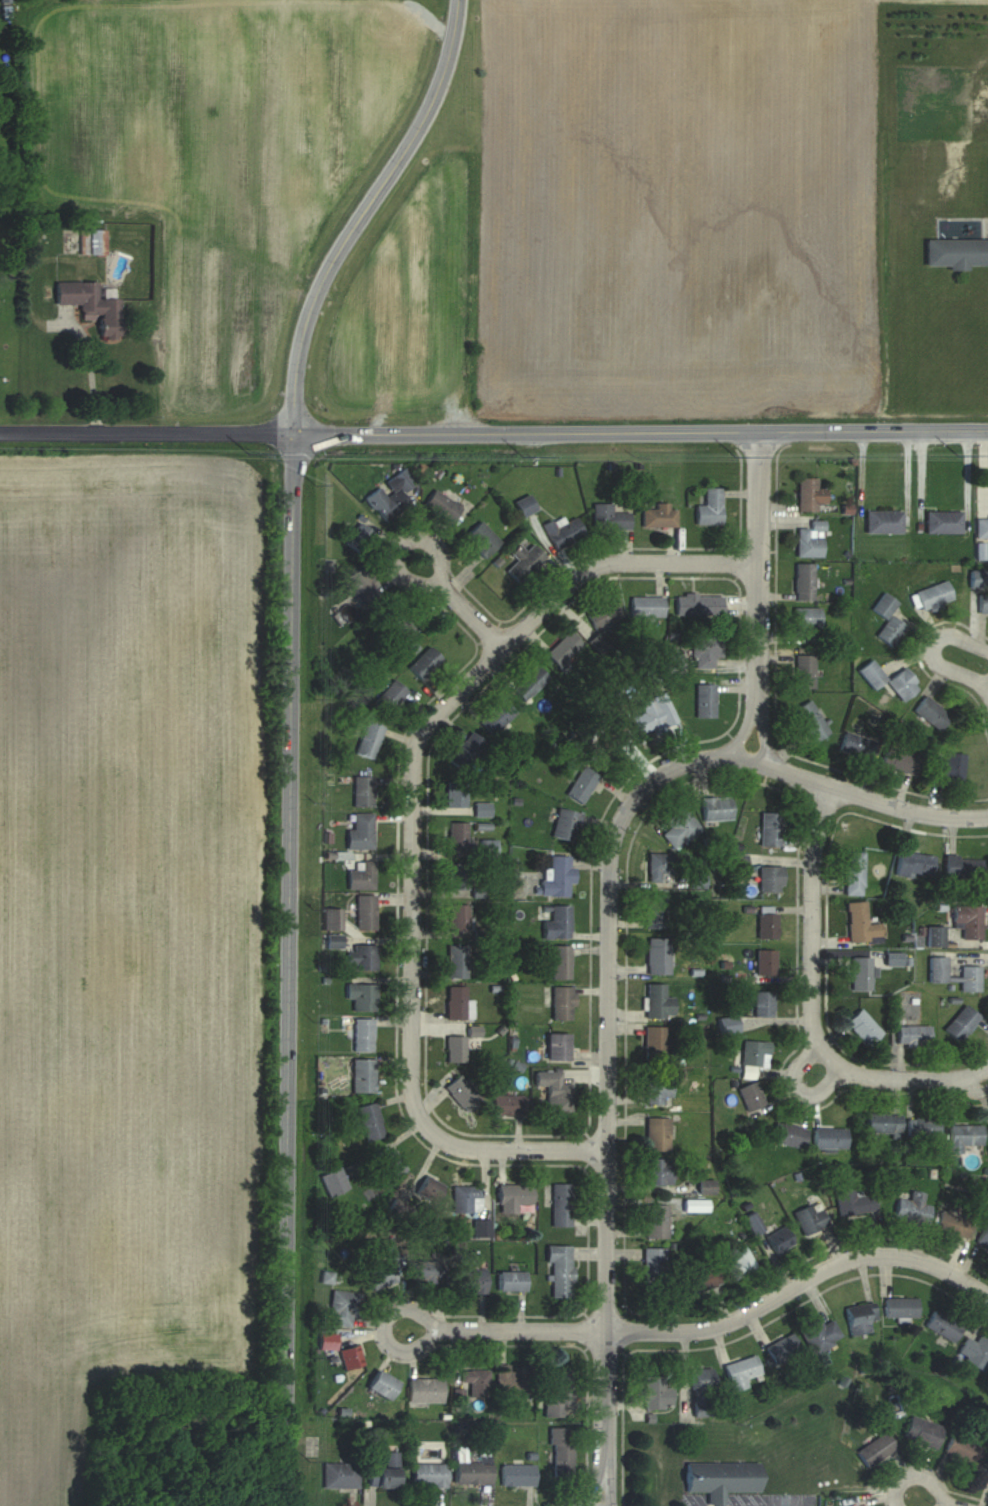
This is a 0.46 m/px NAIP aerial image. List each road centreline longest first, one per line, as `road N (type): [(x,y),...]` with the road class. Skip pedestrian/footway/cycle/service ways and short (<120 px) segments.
road 1 (tertiary): [(287,1505),(292,433)]
road 2 (residential): [(602,1480),(612,850),(636,796),(675,767),(731,750),(772,767)]
road 3 (residential): [(444,1139),(423,1117),(412,1076),(415,758),(423,732),(586,569),(760,565)]
road 4 (tertiary): [(762,432),(0,432)]
road 5 (tertiary): [(292,433),(309,310),(421,126),(453,42)]
road 6 (residential): [(987,1292),(931,1262),(874,1255),(840,1262),(713,1328),(608,1330)]
road 7 (residential): [(846,1069),(819,1047),(812,1010),(811,849),(836,787)]
road 8 (residential): [(756,694),(762,432)]
road 9 (tertiary): [(987,431),(762,432)]
road 10 (residential): [(987,818),(920,813),(772,767)]
road 11 (residential): [(608,1330),(415,1326)]
road 12 (residential): [(609,1150),(472,1148),(444,1139)]
road 13 (residential): [(444,563),(441,581),(424,587),(400,572),(398,554),(405,541),(422,537),(444,563)]
road 14 (residential): [(987,1069),(962,1078),(869,1077),(846,1069)]
road 15 (residential): [(987,648),(952,635),(935,651),(942,666),(987,684)]

